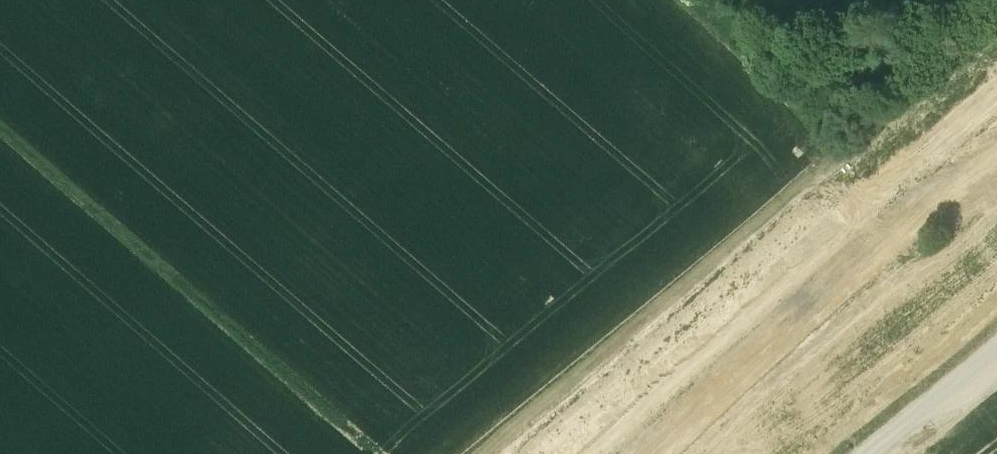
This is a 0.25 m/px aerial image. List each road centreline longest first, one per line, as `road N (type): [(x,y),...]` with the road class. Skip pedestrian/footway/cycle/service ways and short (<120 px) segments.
road 1 (track): [(996,152),(864,257),(645,453)]
road 2 (track): [(840,155),(487,453)]
road 3 (track): [(0,133),(270,371)]
road 4 (track): [(369,453),(270,371)]

